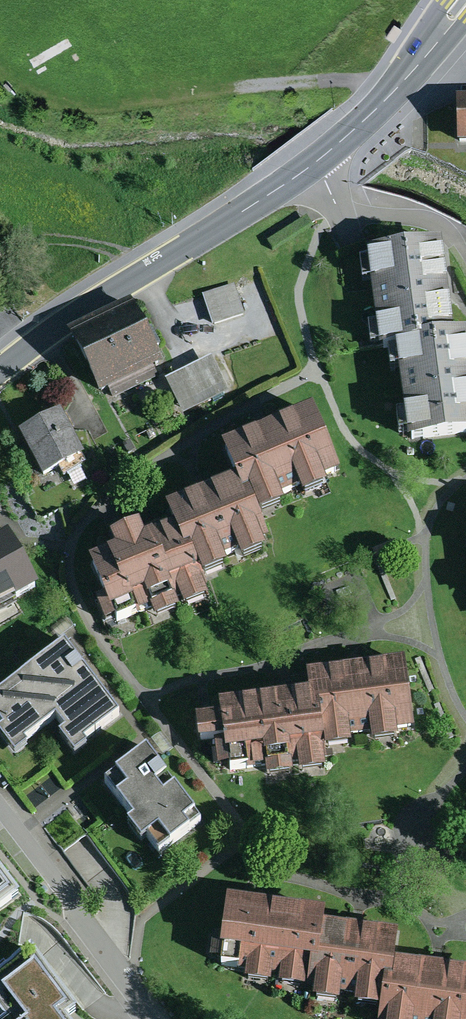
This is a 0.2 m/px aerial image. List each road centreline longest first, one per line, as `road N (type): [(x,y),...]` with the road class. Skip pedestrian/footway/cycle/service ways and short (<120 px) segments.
road 1 (primary): [(465,4),(420,64),(313,165),(85,305),(0,369)]

